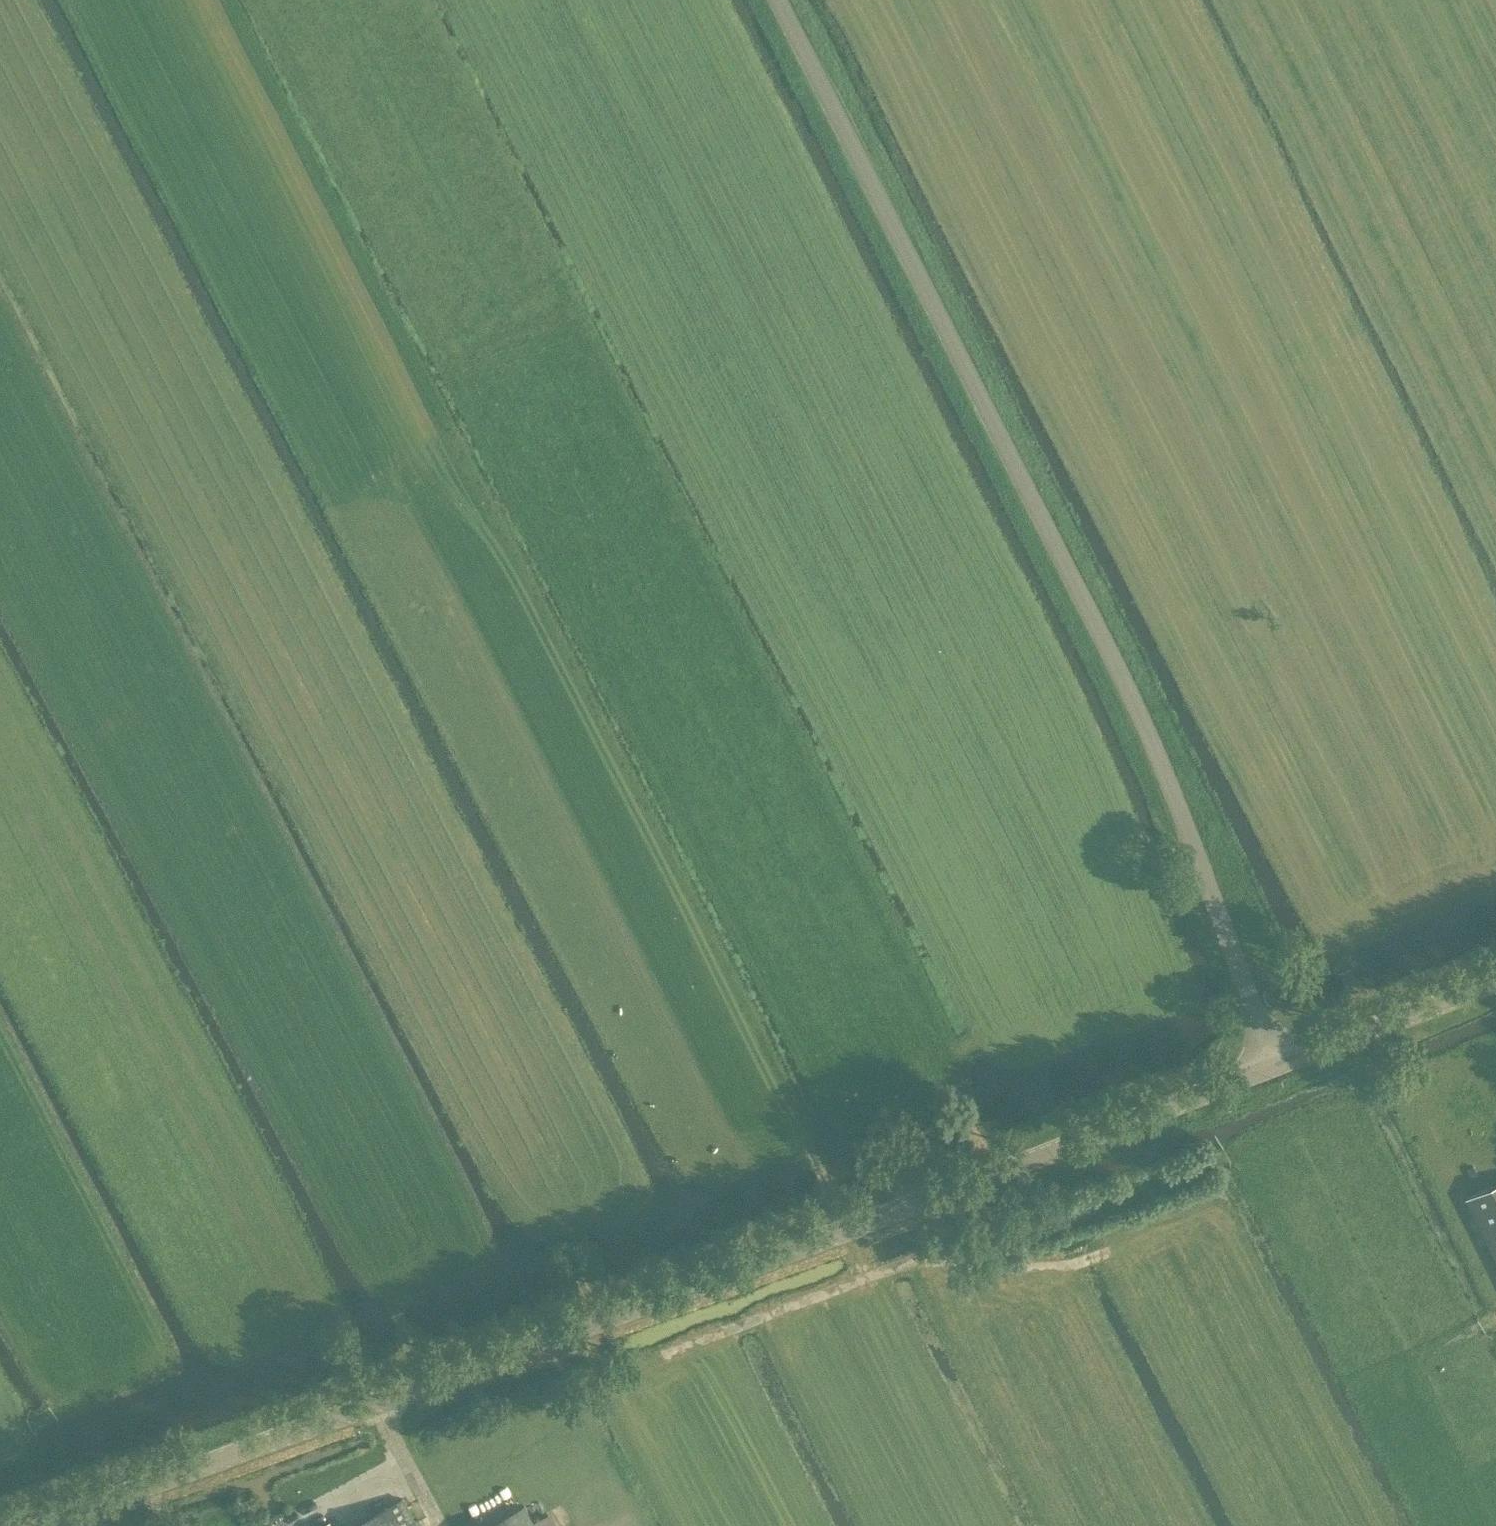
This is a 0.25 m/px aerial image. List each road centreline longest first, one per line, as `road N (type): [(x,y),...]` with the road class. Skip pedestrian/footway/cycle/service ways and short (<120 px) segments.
road 1 (unclassified): [(41,1525),(1280,1070)]
road 2 (unclassified): [(1280,1070),(1140,714),(783,0)]
road 3 (unclassified): [(1280,1070),(1495,988)]

